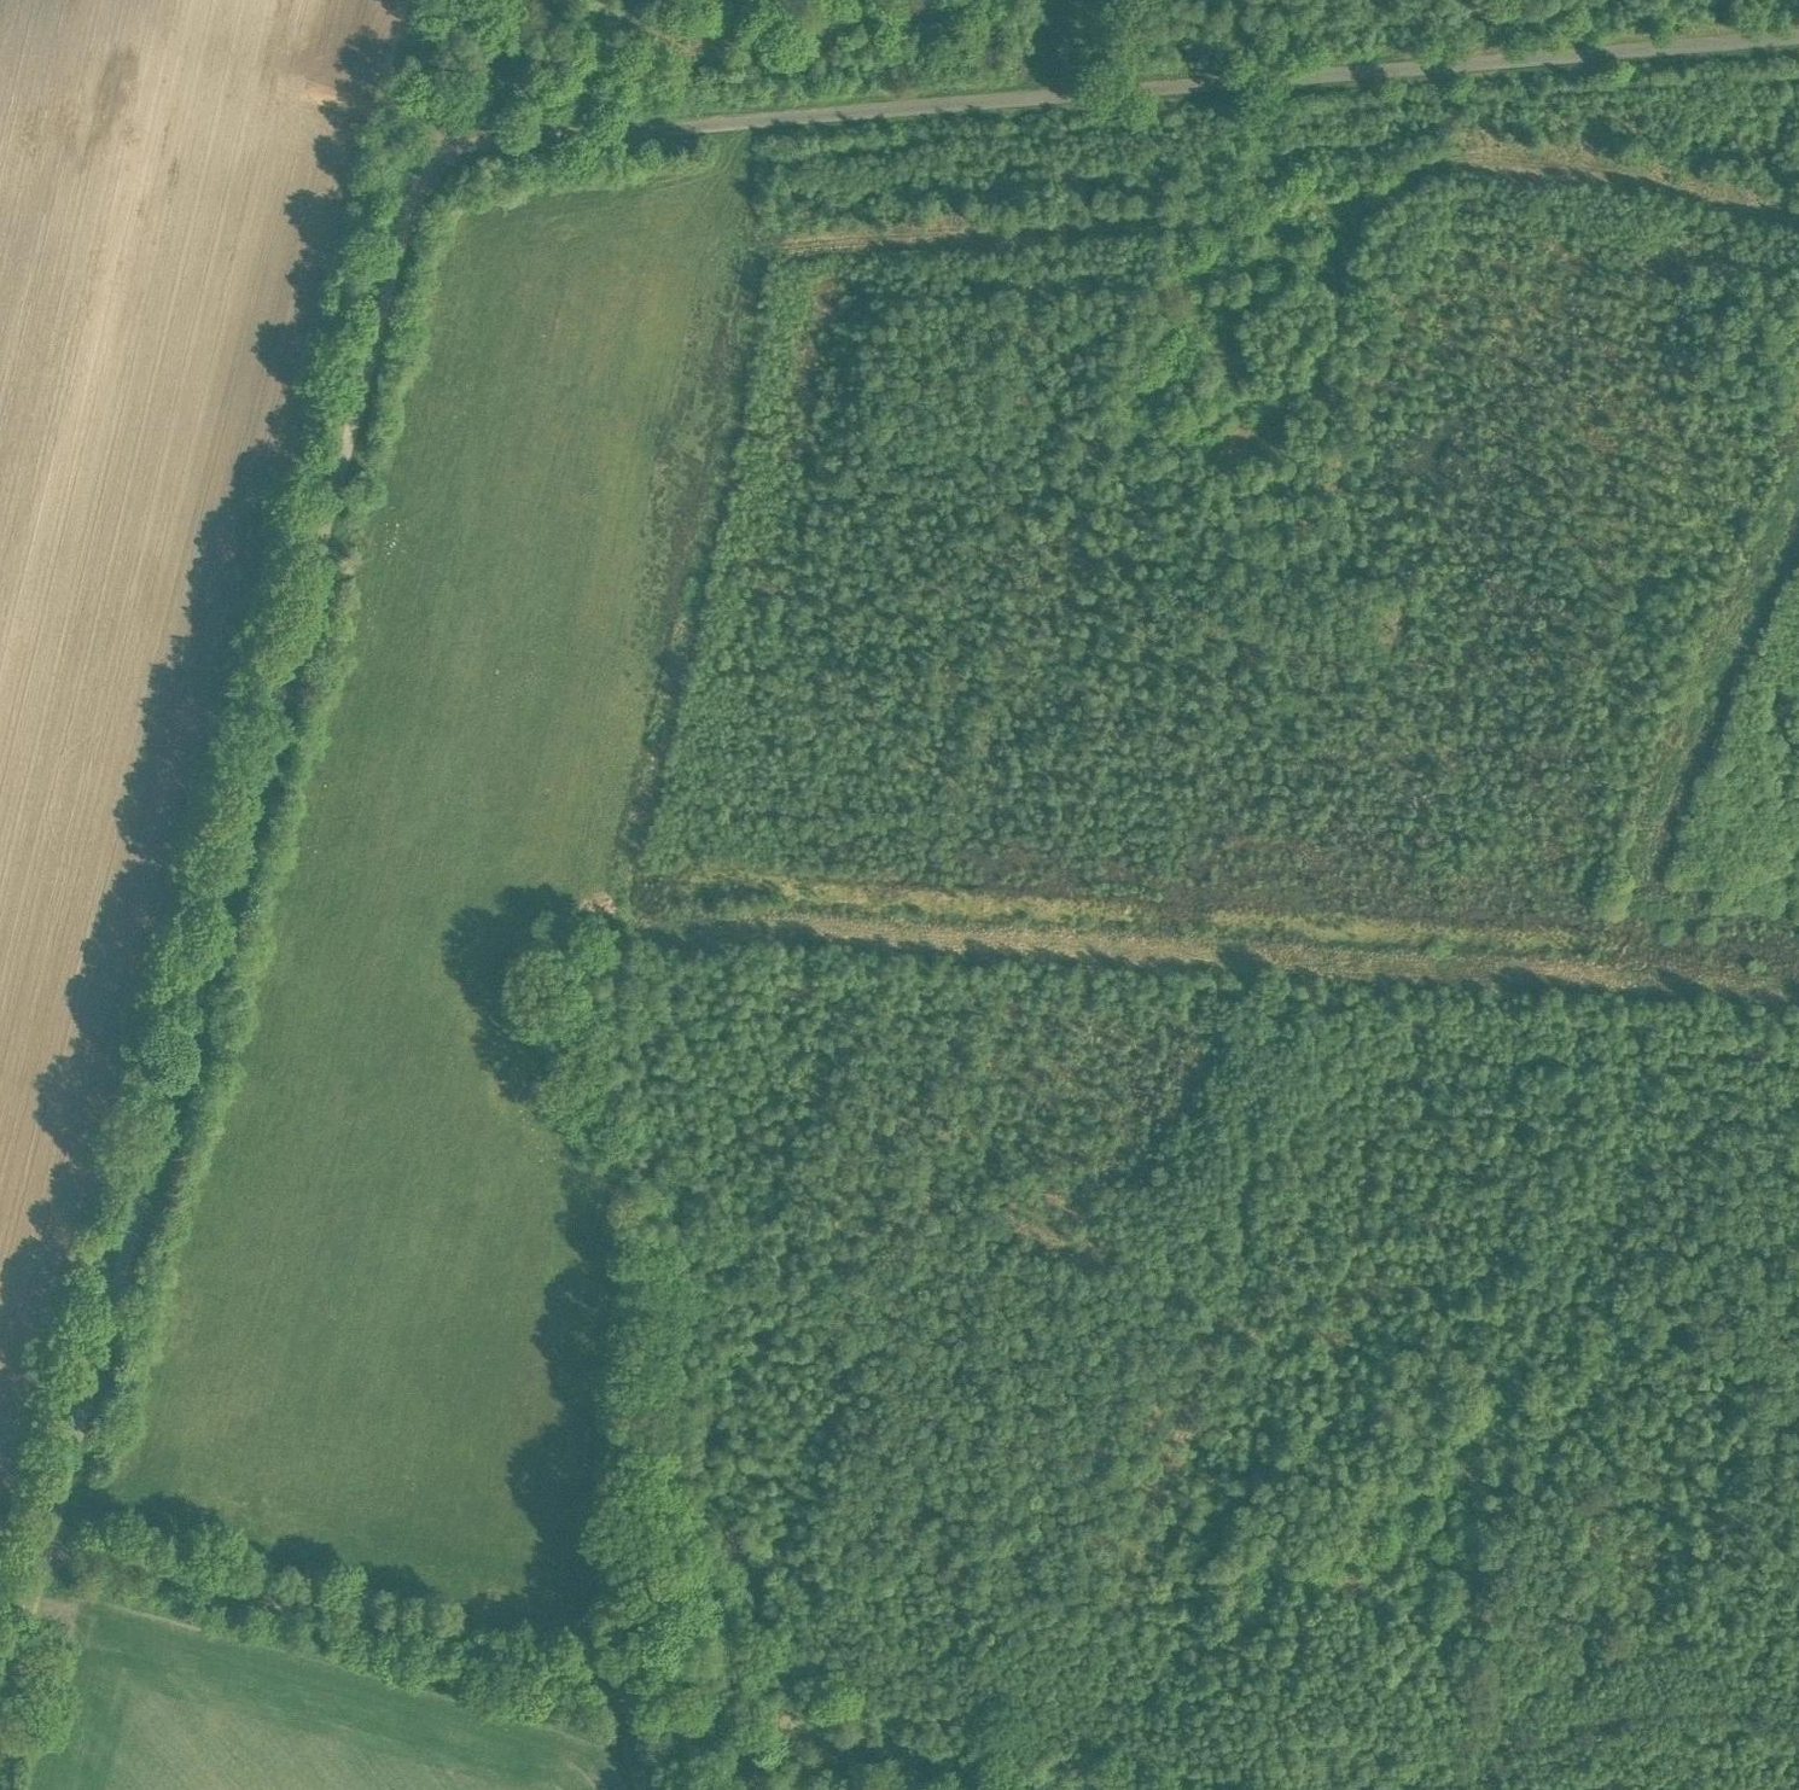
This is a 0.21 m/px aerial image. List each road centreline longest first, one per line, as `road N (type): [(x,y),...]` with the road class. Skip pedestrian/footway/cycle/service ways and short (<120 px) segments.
road 1 (track): [(0,1698),(404,220),(432,166),(472,147),(548,138),(1798,37)]
road 2 (track): [(42,1538),(580,1663)]
road 3 (track): [(580,1663),(644,1789)]

